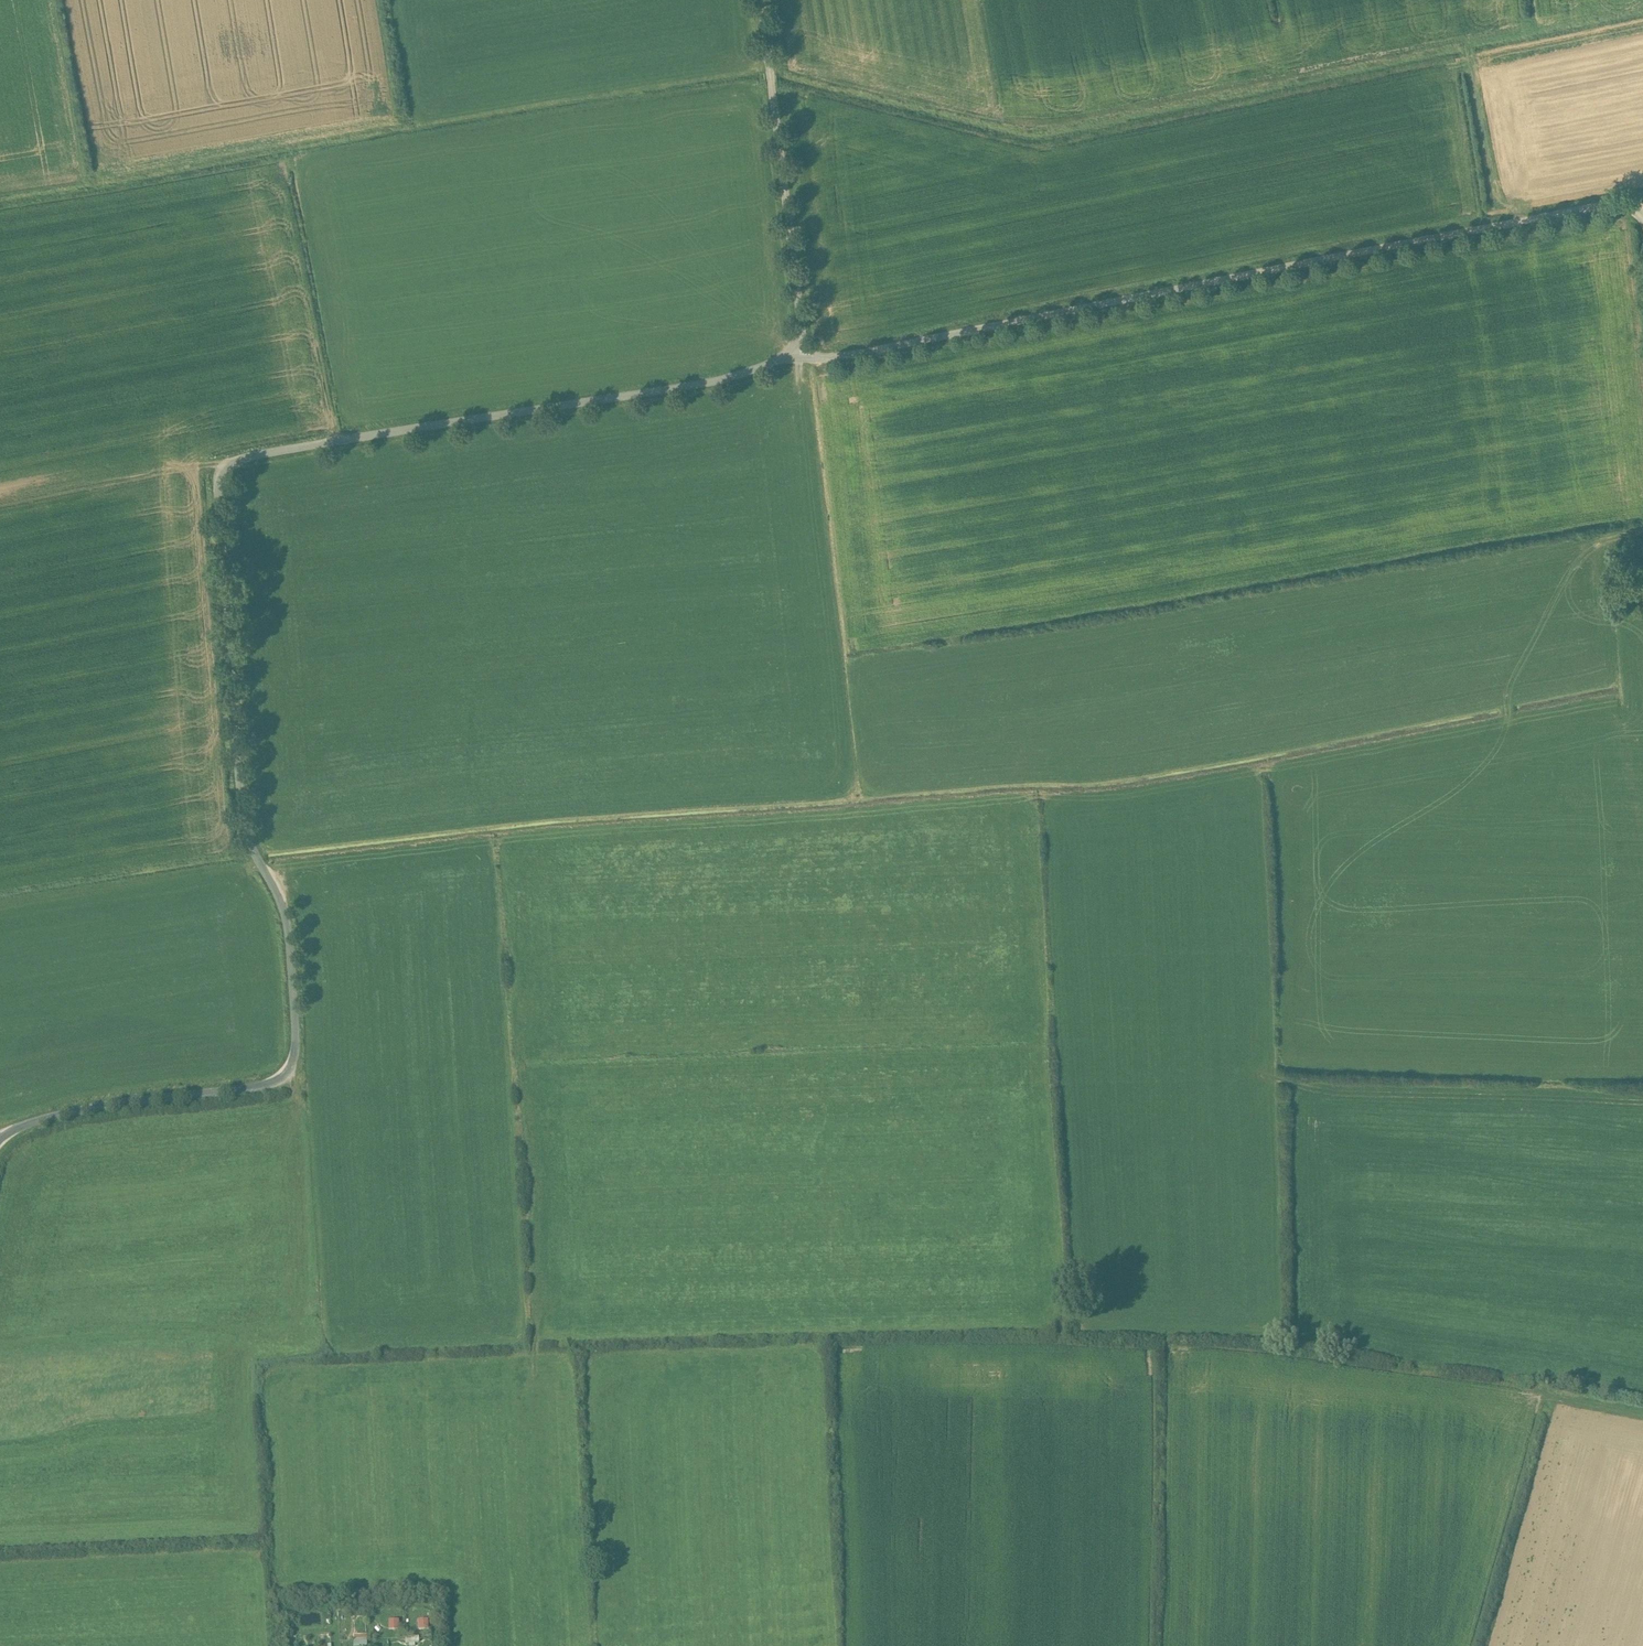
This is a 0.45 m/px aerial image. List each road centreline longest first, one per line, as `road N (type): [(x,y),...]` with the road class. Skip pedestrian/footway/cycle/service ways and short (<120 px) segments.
road 1 (unclassified): [(0,1139),(96,1106),(262,1086),(294,1063),(286,913),(258,859),(243,803),(219,488),(228,464),(711,380),(803,350)]
road 2 (unclassified): [(803,350),(862,351),(1617,204),(1642,214)]
road 3 (unclassified): [(761,0),(803,350)]

